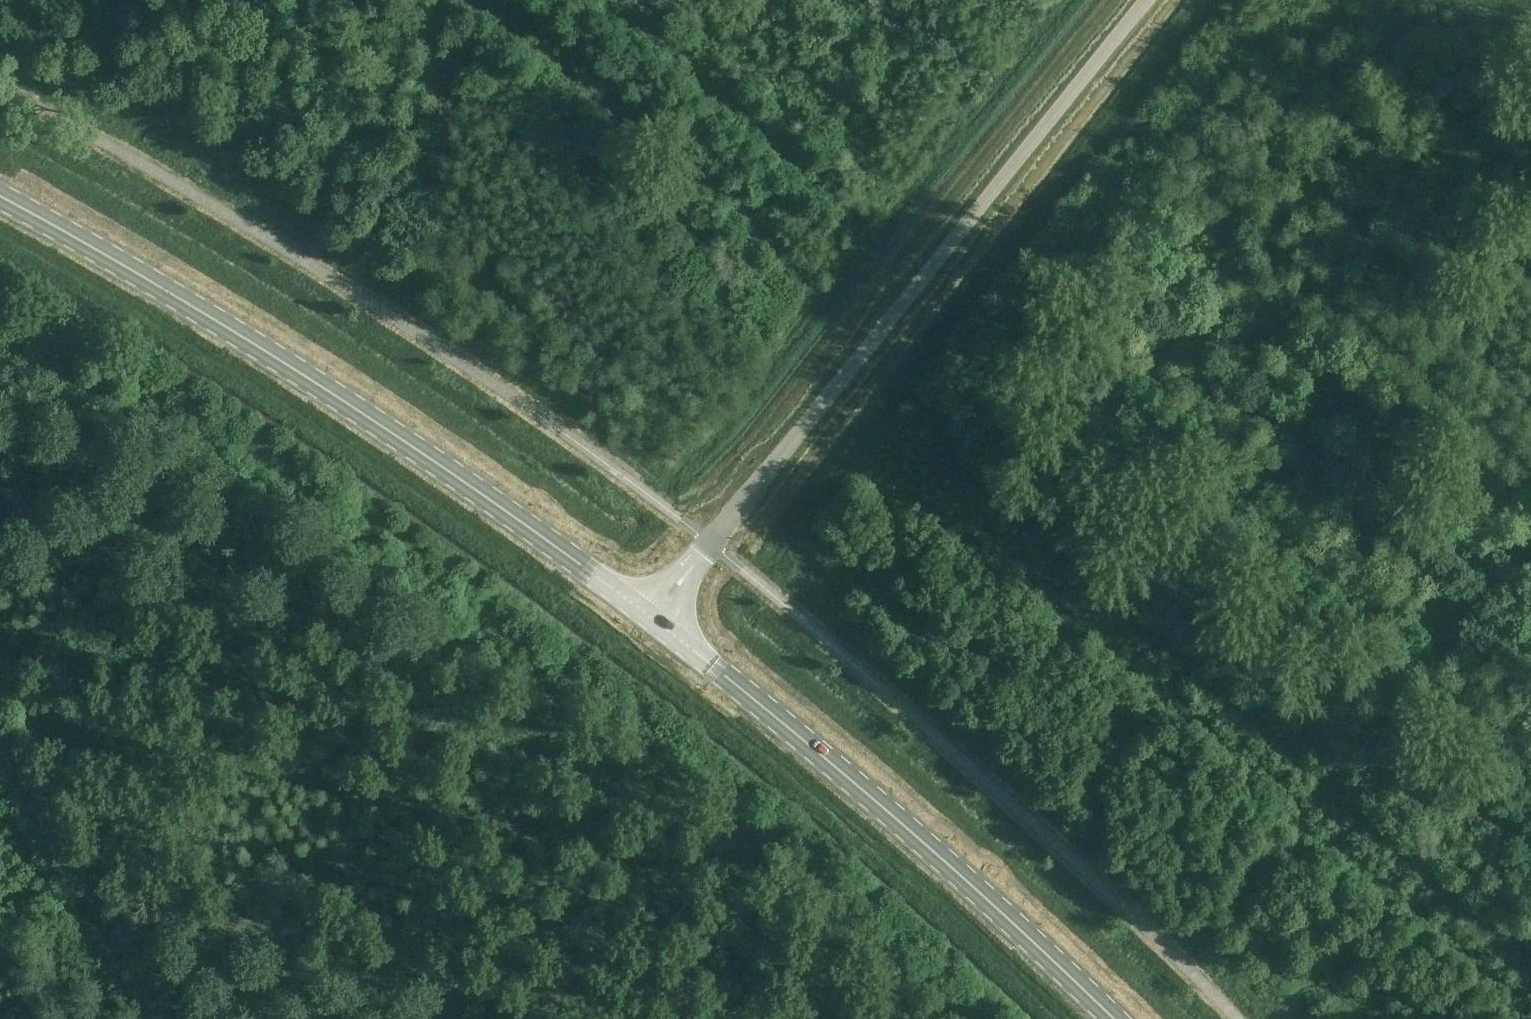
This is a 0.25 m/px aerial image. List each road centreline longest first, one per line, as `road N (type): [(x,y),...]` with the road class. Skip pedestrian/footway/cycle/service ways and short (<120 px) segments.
road 1 (unclassified): [(651,619),(1157,0)]
road 2 (secondary): [(0,198),(428,450),(651,619)]
road 3 (secondary): [(651,619),(894,818),(1109,1018)]

